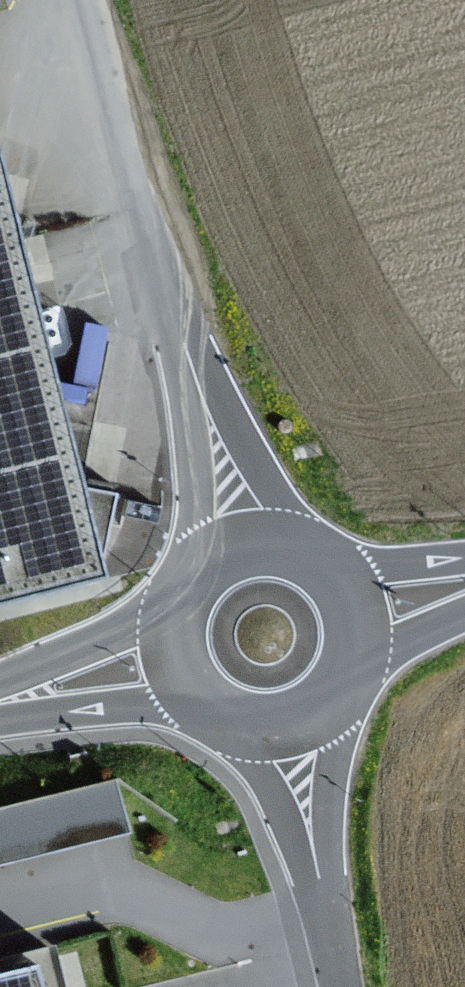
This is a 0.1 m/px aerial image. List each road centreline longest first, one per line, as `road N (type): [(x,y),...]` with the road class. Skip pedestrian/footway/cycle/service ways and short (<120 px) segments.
road 1 (unclassified): [(87,0),(179,324)]
road 2 (unclassified): [(313,546),(216,419),(179,324)]
road 3 (unclassified): [(179,324),(204,480),(190,568)]
road 4 (residential): [(0,706),(124,704),(214,721)]
road 5 (residential): [(168,609),(0,699)]
road 6 (unclassified): [(315,859),(315,822),(348,691)]
road 7 (unclassified): [(227,727),(279,790),(315,859)]
road 8 (unclassified): [(227,727),(294,730),(348,691)]
road 9 (unclassified): [(313,546),(279,535),(242,537),(190,568)]
road 10 (unclassified): [(315,859),(340,986)]
road 11 (unclassified): [(168,609),(171,669),(214,721)]
road 12 (unclassified): [(464,567),(338,565)]
road 13 (unclassified): [(360,667),(464,604)]

